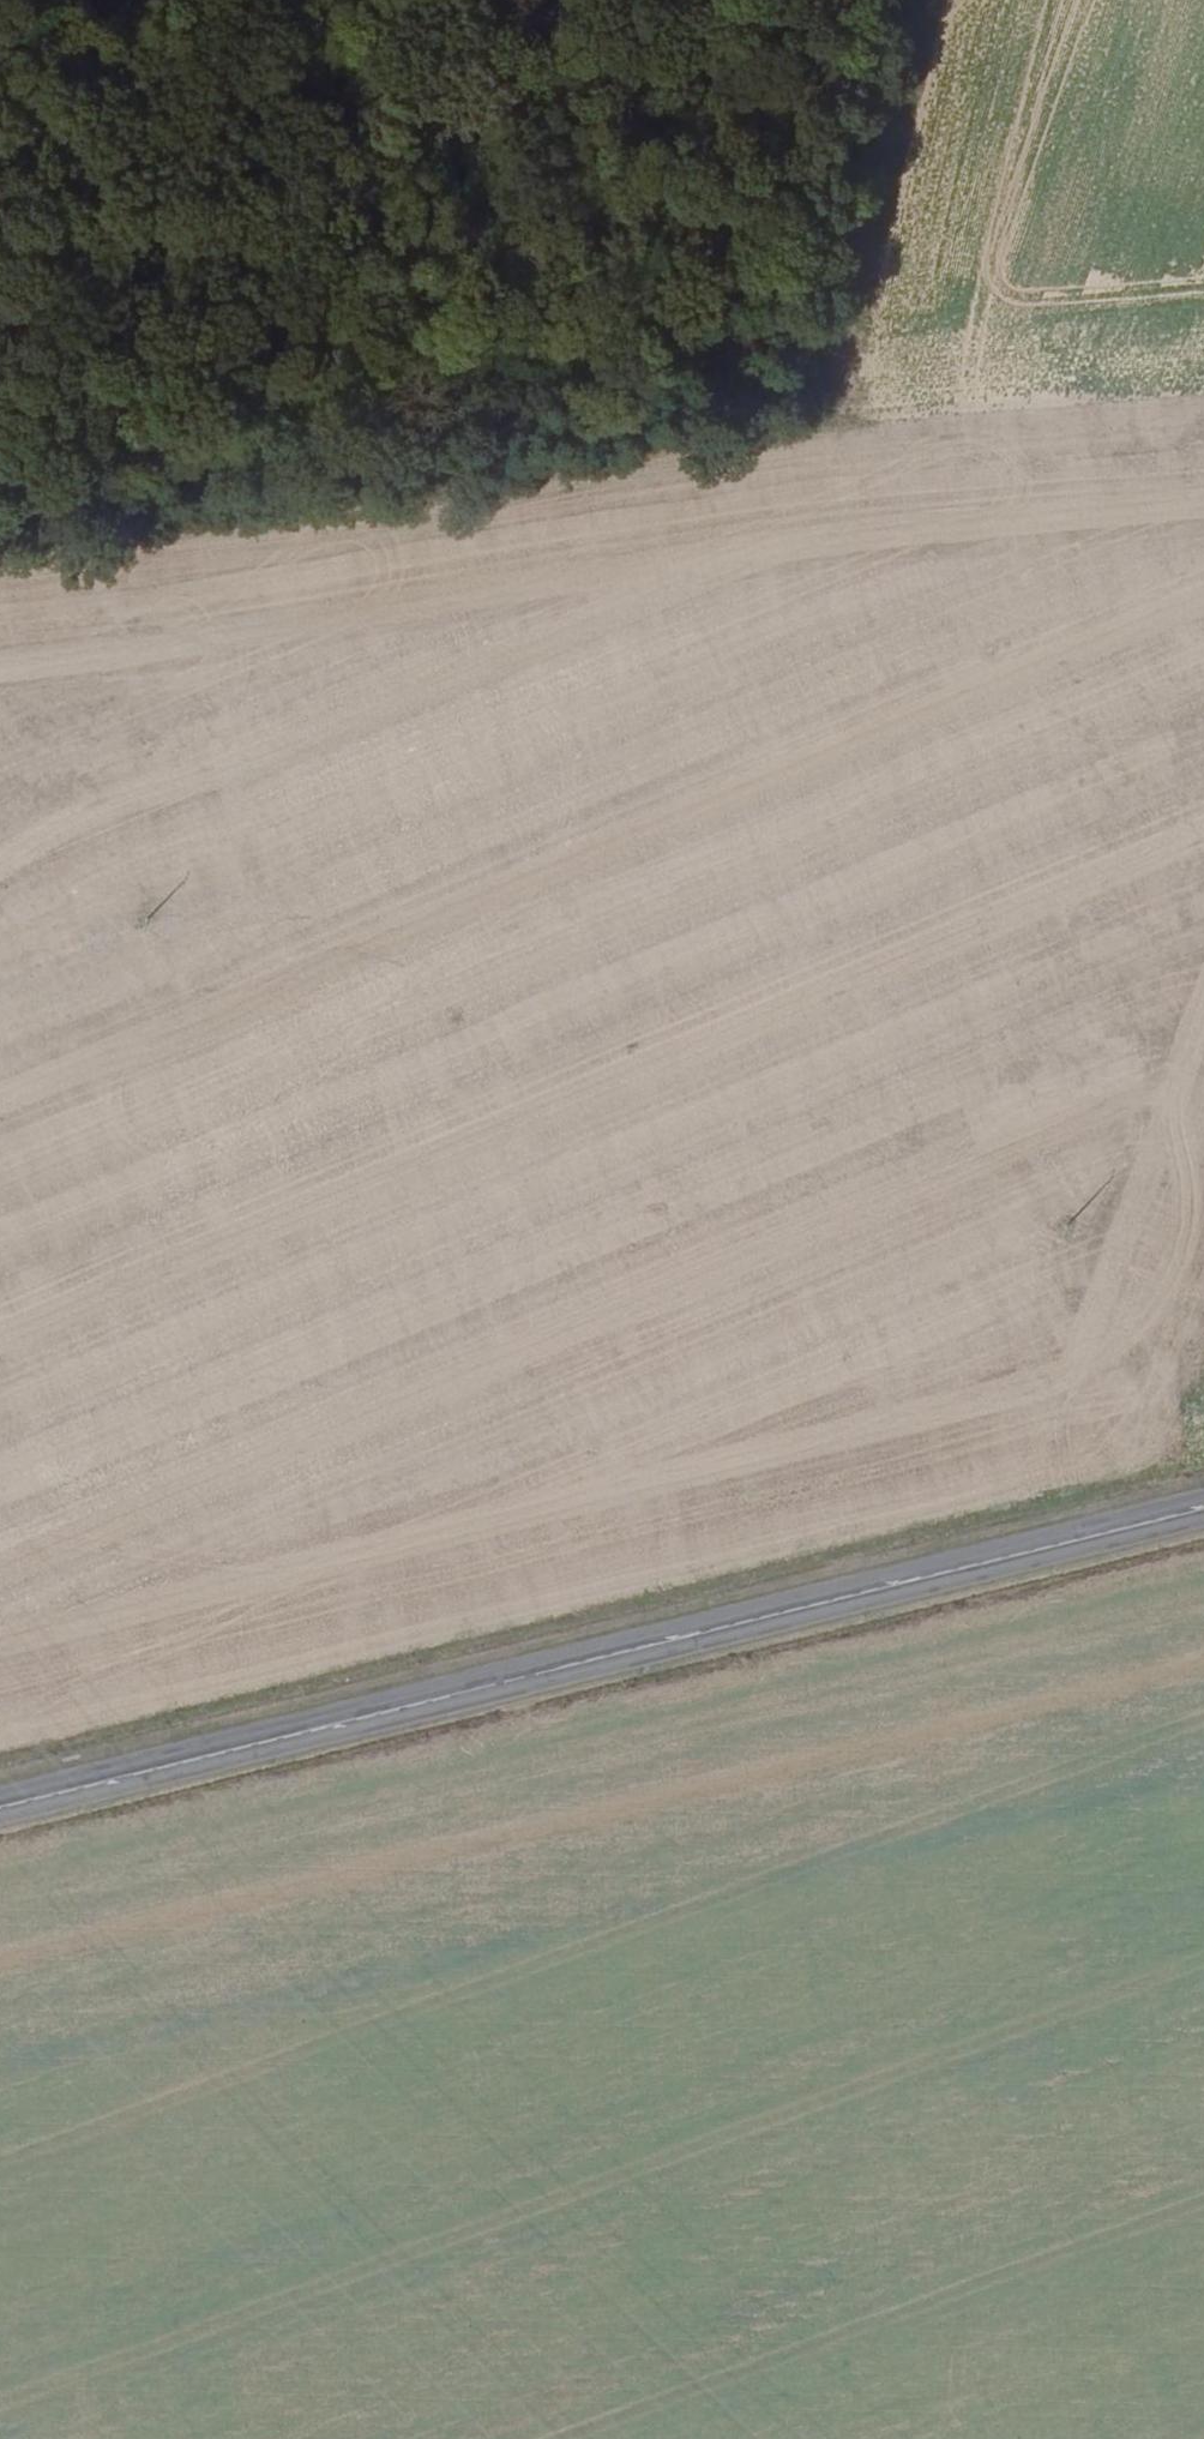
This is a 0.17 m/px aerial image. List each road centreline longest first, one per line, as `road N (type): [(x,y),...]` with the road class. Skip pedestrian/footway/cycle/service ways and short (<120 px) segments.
road 1 (tertiary): [(1203,1505),(0,1800)]

